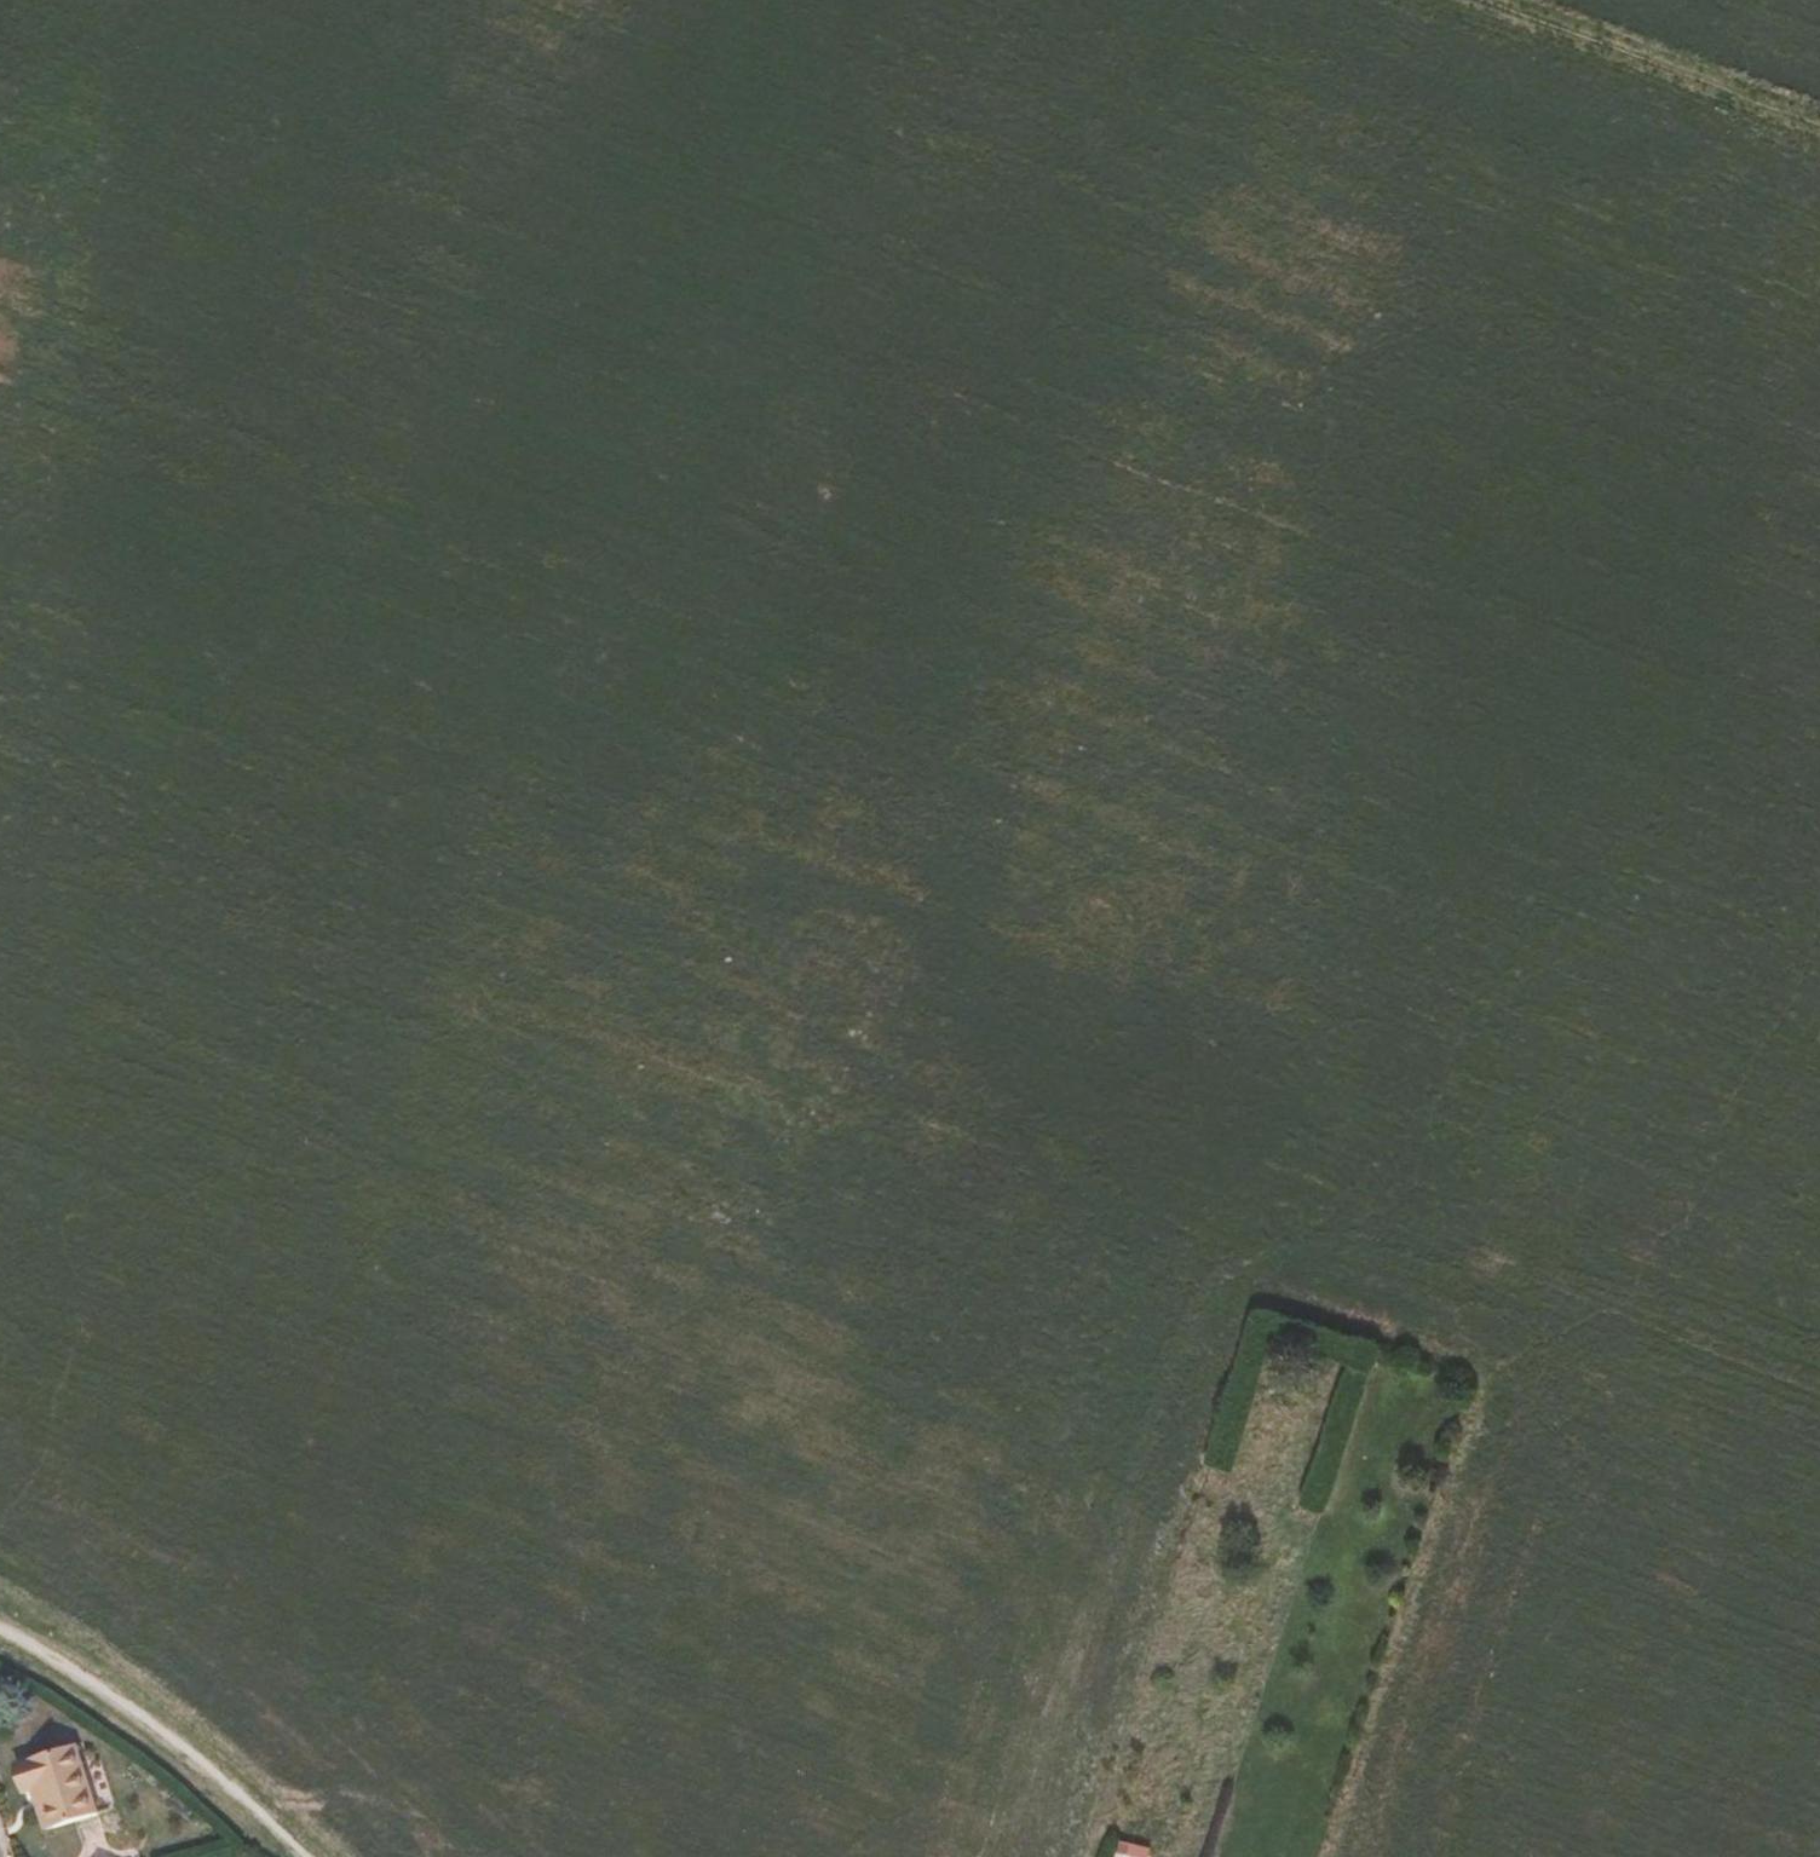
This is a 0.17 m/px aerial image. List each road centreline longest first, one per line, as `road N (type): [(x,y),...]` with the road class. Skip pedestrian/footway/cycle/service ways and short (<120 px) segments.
road 1 (track): [(1819,129),(1466,0)]

